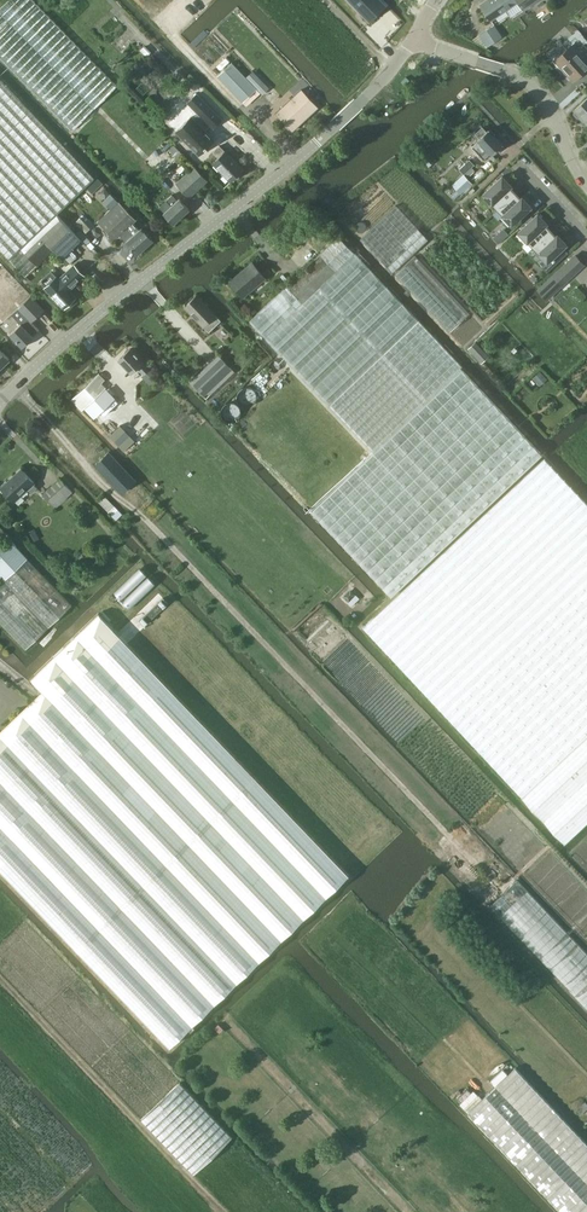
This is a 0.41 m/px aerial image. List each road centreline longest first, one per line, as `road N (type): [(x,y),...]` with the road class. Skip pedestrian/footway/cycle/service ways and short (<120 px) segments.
road 1 (track): [(498,888),(16,386)]
road 2 (residential): [(0,403),(79,330),(318,143),(415,39)]
road 3 (residential): [(586,181),(530,83),(415,39)]
road 4 (track): [(243,107),(137,0)]
road 5 (track): [(99,109),(72,135),(0,59)]
road 6 (track): [(199,89),(108,0)]

